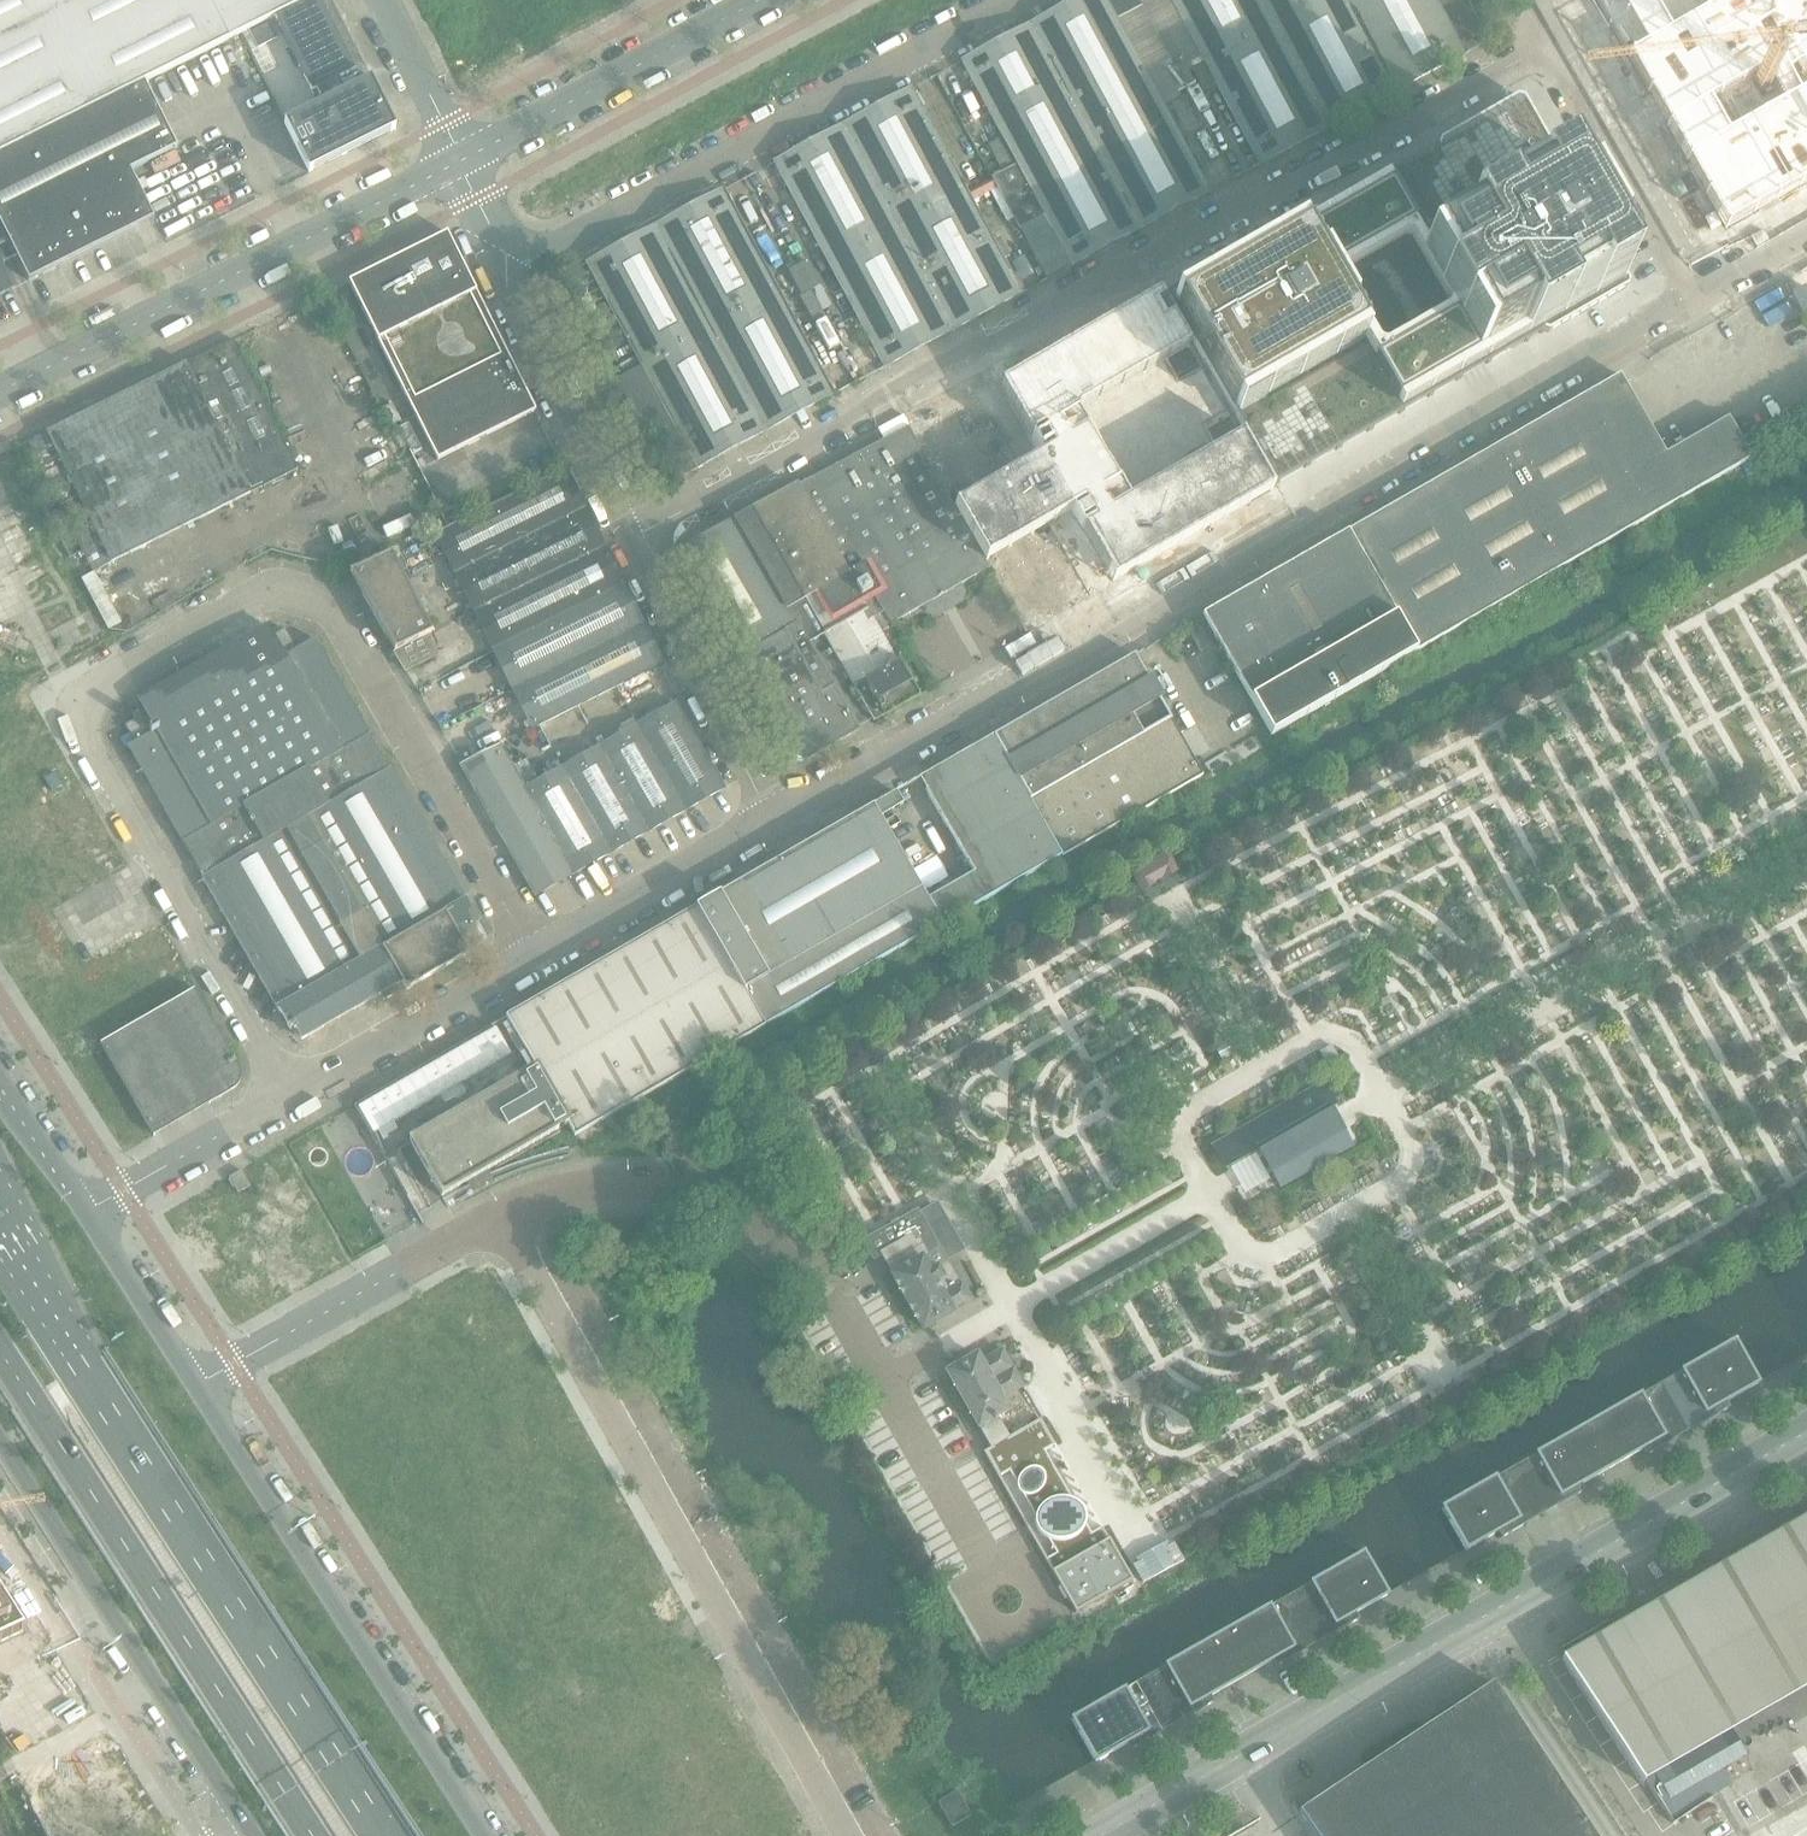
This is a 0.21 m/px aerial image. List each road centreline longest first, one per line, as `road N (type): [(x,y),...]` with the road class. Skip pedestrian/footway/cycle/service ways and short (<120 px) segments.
road 1 (unclassified): [(772,819),(1686,296)]
road 2 (unclassified): [(630,538),(1545,46)]
road 3 (tertiary): [(1806,1431),(1100,1835)]
road 4 (primary): [(385,1835),(78,1363),(36,1242),(0,1185)]
road 5 (unclassified): [(847,1835),(501,1216)]
road 6 (unclassified): [(534,954),(330,600),(297,589),(262,591),(99,683),(85,704)]
road 7 (primary): [(0,1350),(313,1835)]
road 8 (unclassified): [(509,238),(542,246),(565,239),(1013,0)]
road 9 (tertiary): [(482,1835),(196,1386)]
road 10 (unclassified): [(0,391),(460,162)]
road 11 (unclassified): [(292,1094),(96,750),(85,704)]
road 12 (unclassified): [(501,1216),(196,1386)]
road 13 (unclassified): [(460,162),(759,0)]
road 14 (unclassified): [(630,538),(512,298),(509,238)]
road 15 (unclassified): [(772,819),(630,538)]
road 16 (unclassified): [(1686,296),(1545,46)]
road 17 (unclassified): [(292,1094),(534,954)]
road 18 (unclassified): [(534,954),(772,819)]
road 19 (tertiary): [(107,1610),(250,1833)]
road 20 (unclassified): [(86,1212),(292,1094)]
road 21 (tertiary): [(196,1386),(86,1212)]
road 22 (tertiary): [(0,1444),(107,1610)]
road 23 (unclassified): [(681,1191),(572,1191),(501,1216)]
road 24 (unclassified): [(382,0),(460,162)]
road 25 (tertiary): [(86,1212),(0,1075)]
road 26 (unclassified): [(1686,296),(1806,229)]

